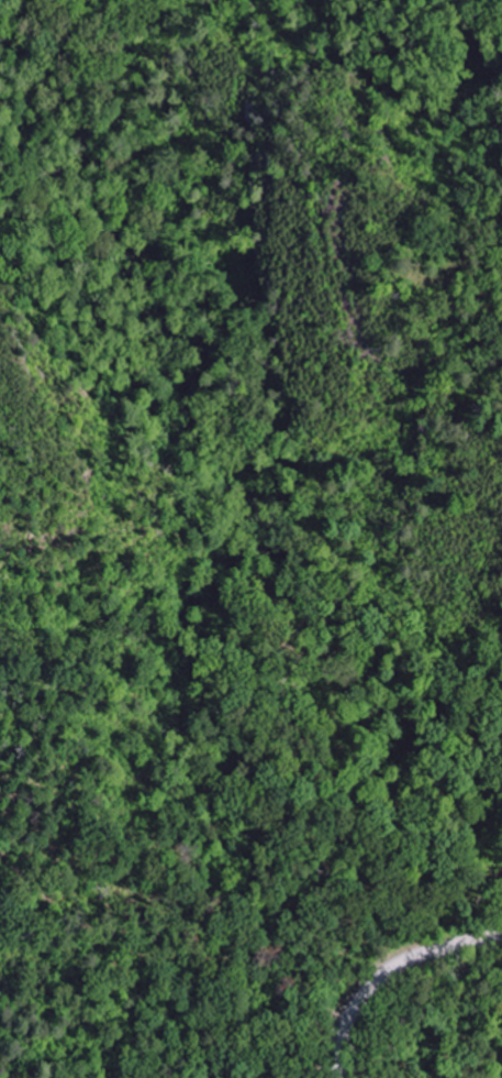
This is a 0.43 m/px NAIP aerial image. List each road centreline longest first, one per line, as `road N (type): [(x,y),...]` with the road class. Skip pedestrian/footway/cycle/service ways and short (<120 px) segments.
road 1 (residential): [(338,1077),(353,1021),(390,974),(501,931)]

